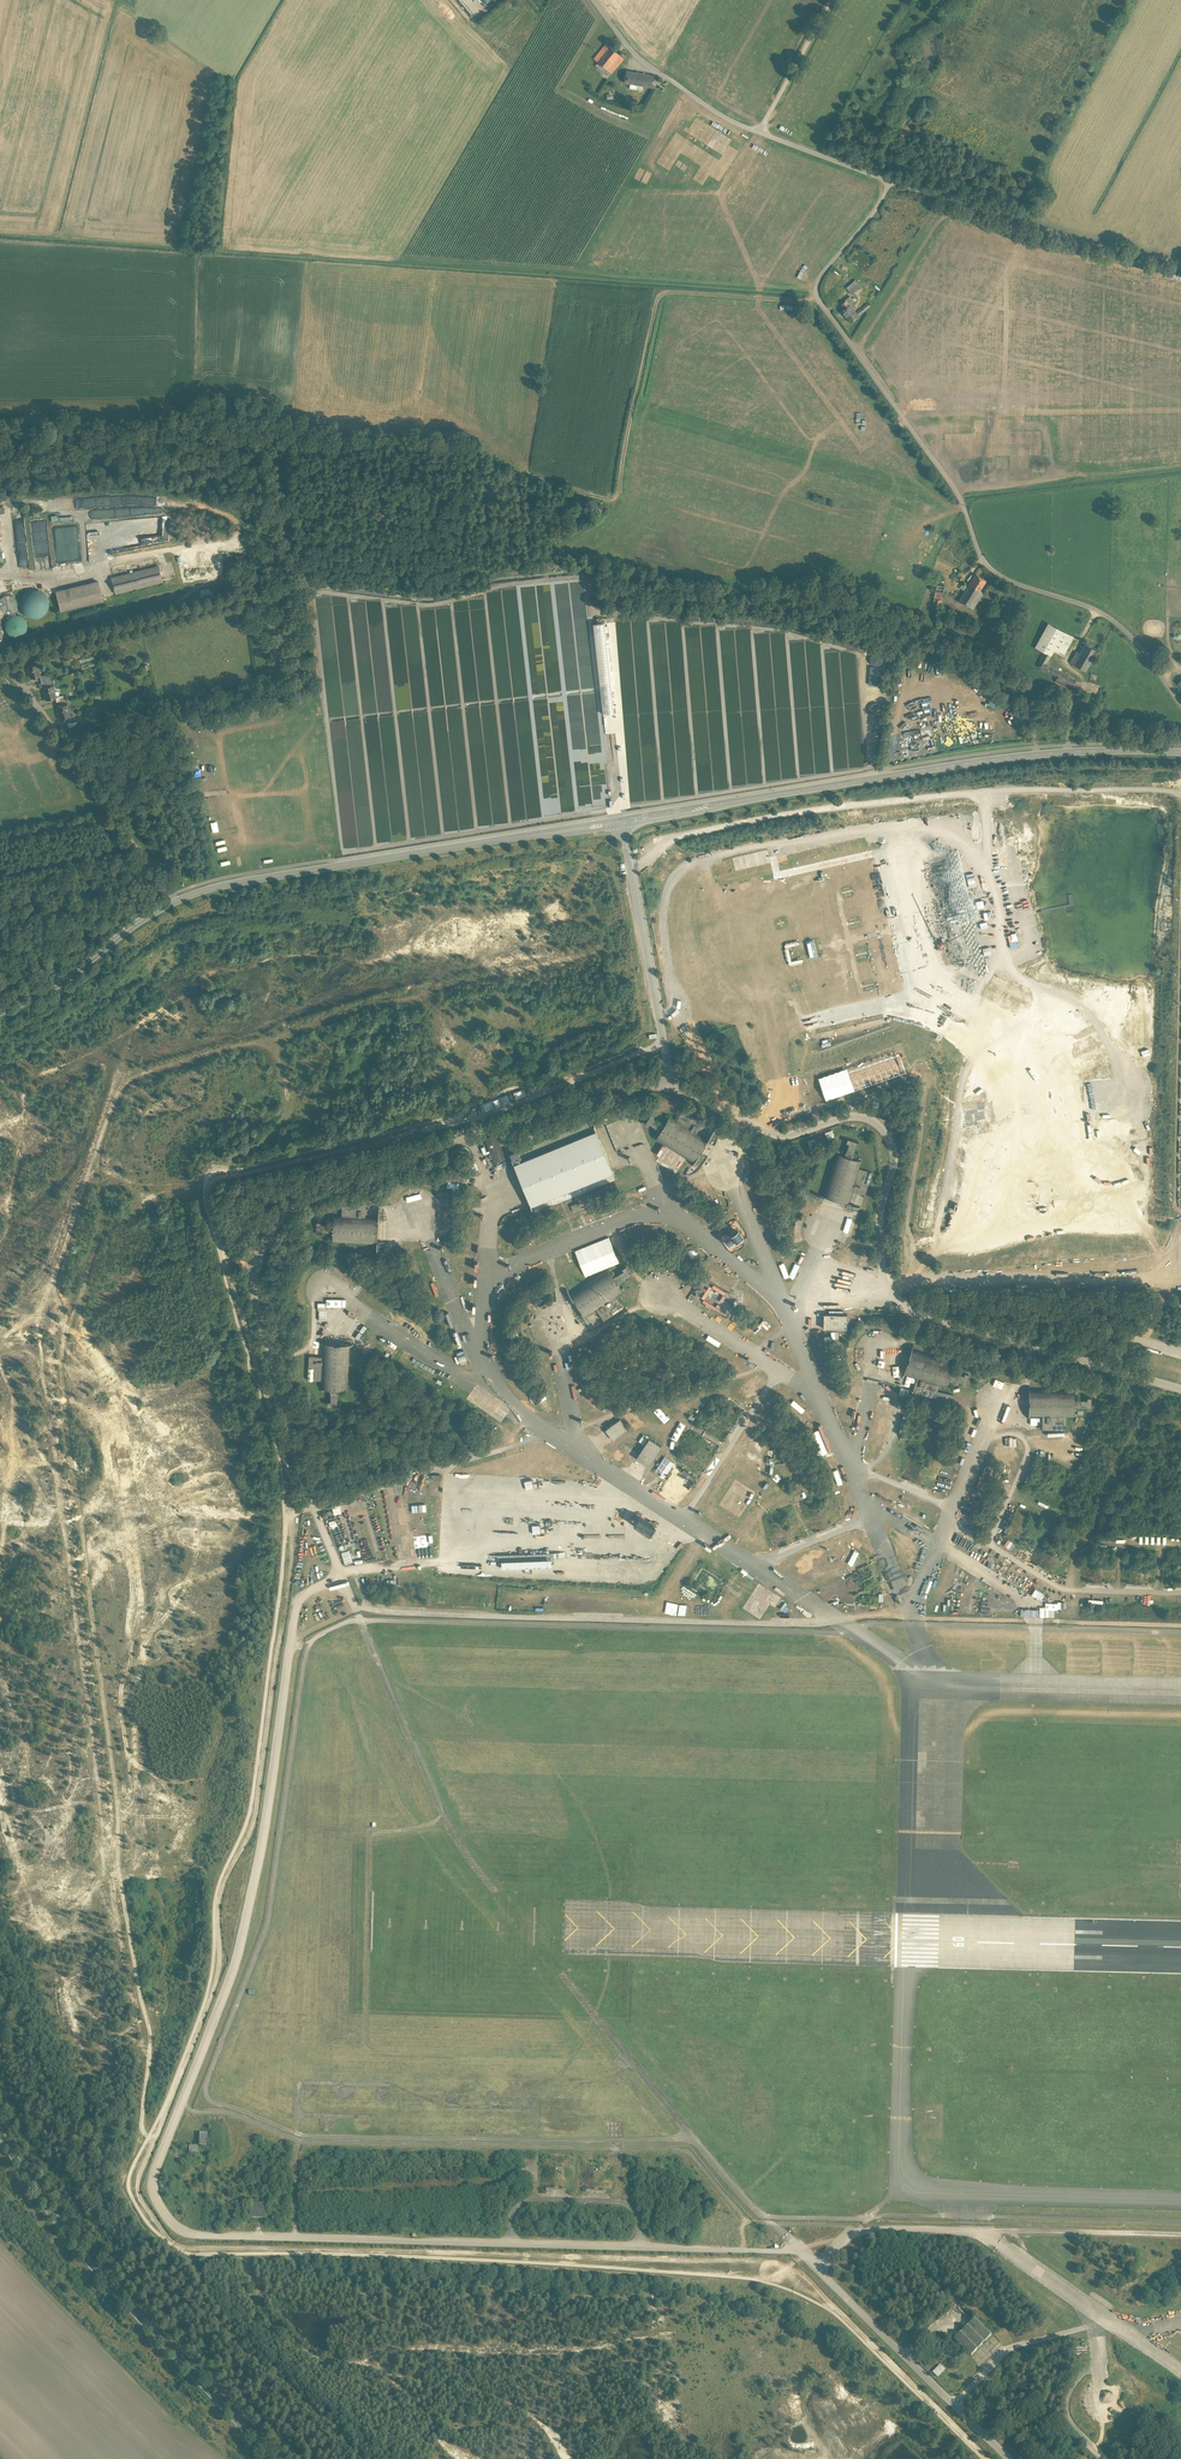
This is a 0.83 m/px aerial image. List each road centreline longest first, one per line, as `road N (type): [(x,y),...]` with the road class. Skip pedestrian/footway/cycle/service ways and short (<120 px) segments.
road 1 (track): [(987,2458),(797,2271),(173,2245),(138,2194),(152,2026),(126,1911),(53,1289)]
road 2 (unclassified): [(796,2252),(203,2241),(178,2234),(160,2211),(156,2176),(241,1954),(296,1604),(343,1576)]
road 3 (unclassified): [(343,1576),(314,1507),(258,1307),(257,1263),(276,1218),(333,1182),(553,1099),(606,1085),(671,1086)]
road 4 (track): [(891,180),(820,280),(824,304),(957,490),(988,565),(1119,624),(1180,704)]
road 5 (unclassified): [(671,1086),(779,1131),(848,1116),(872,1120),(893,1147),(883,1265),(906,1305),(1180,1386)]
road 6 (tertiary): [(0,1011),(48,990),(151,914),(196,893),(622,821)]
road 7 (track): [(704,2252),(706,2226),(735,2227),(736,2217),(687,2154),(304,2147),(182,2109)]
road 8 (unclassified): [(1180,259),(891,180),(760,132),(633,50),(593,0)]
road 9 (tertiary): [(622,821),(1059,753),(1180,753)]
road 10 (track): [(370,1837),(372,2055),(630,2063)]
road 11 (tertiary): [(276,2458),(98,2274),(0,2134)]
road 12 (track): [(1180,1289),(1146,1277),(885,1275)]
road 13 (unclassified): [(819,2275),(1005,2458)]
road 14 (residential): [(1180,2375),(979,2234)]
road 15 (unclassified): [(622,821),(664,1046)]
road 16 (residential): [(979,2234),(1180,2238)]
road 17 (residential): [(819,2275),(869,2234),(979,2234)]
road 18 (track): [(827,0),(760,132)]

